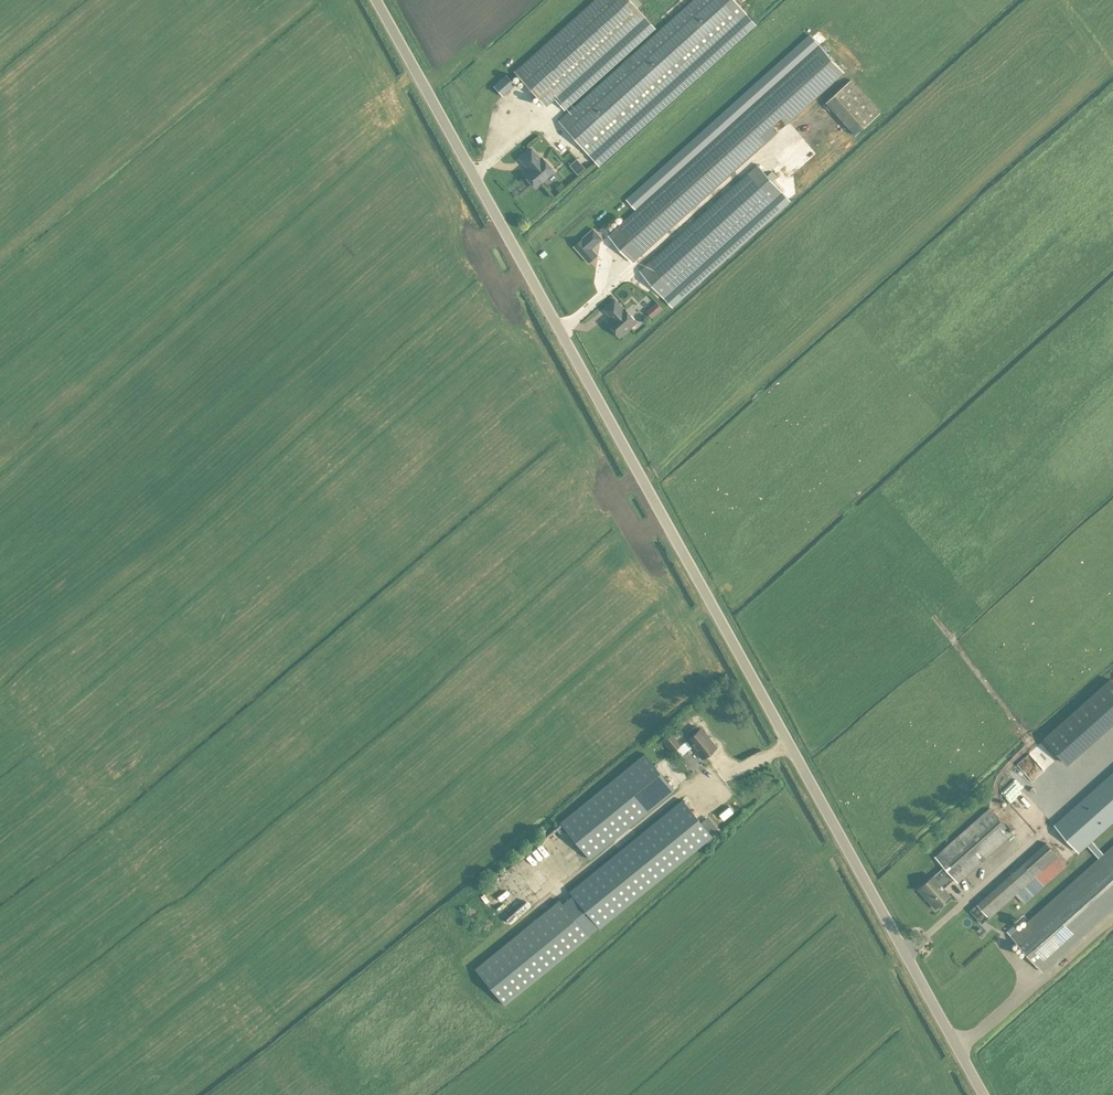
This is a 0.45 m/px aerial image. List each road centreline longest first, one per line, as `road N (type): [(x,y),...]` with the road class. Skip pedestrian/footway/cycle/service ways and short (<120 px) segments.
road 1 (tertiary): [(985,1094),(632,476),(377,0)]

